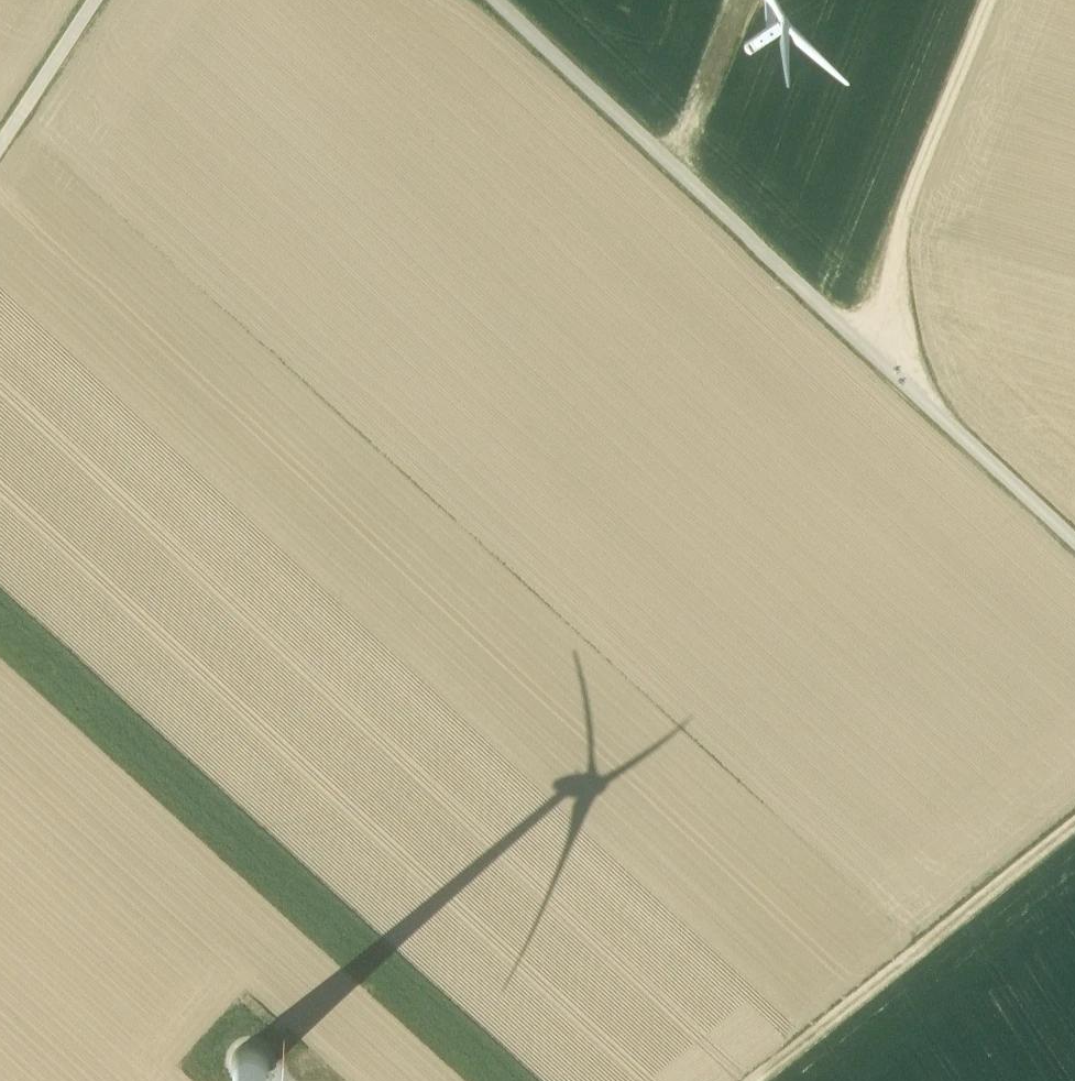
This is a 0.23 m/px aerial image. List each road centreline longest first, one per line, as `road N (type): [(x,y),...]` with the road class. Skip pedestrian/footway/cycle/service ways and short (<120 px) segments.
road 1 (track): [(1074,537),(495,0)]
road 2 (track): [(872,353),(891,238),(987,0)]
road 3 (track): [(0,151),(100,0)]

